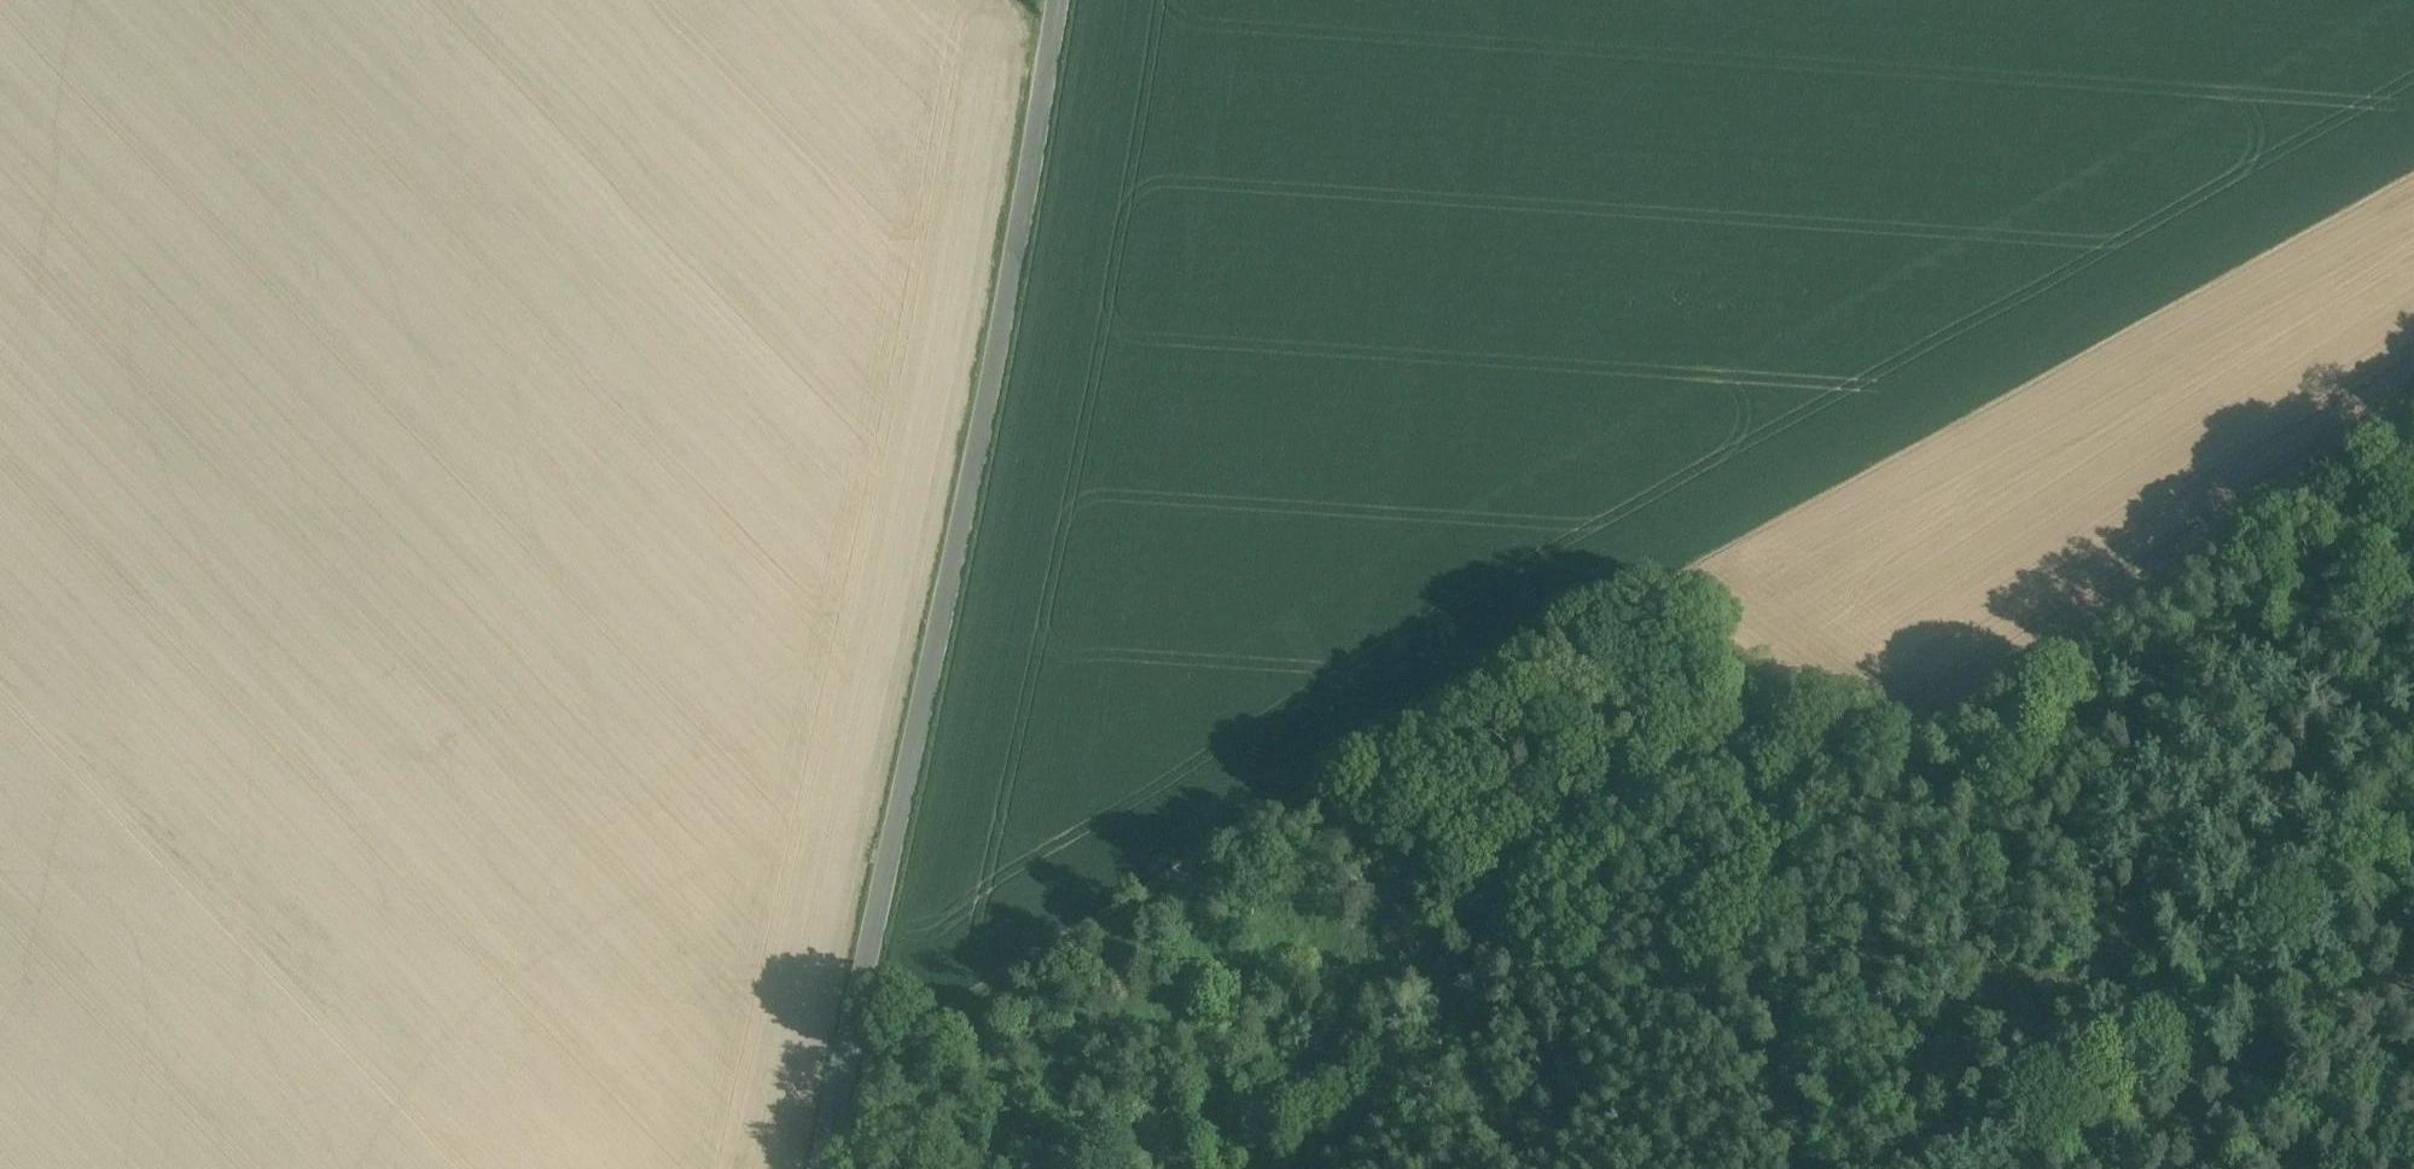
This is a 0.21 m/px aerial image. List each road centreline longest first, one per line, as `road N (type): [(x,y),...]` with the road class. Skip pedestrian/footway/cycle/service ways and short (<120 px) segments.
road 1 (unclassified): [(1035,0),(824,1168)]

